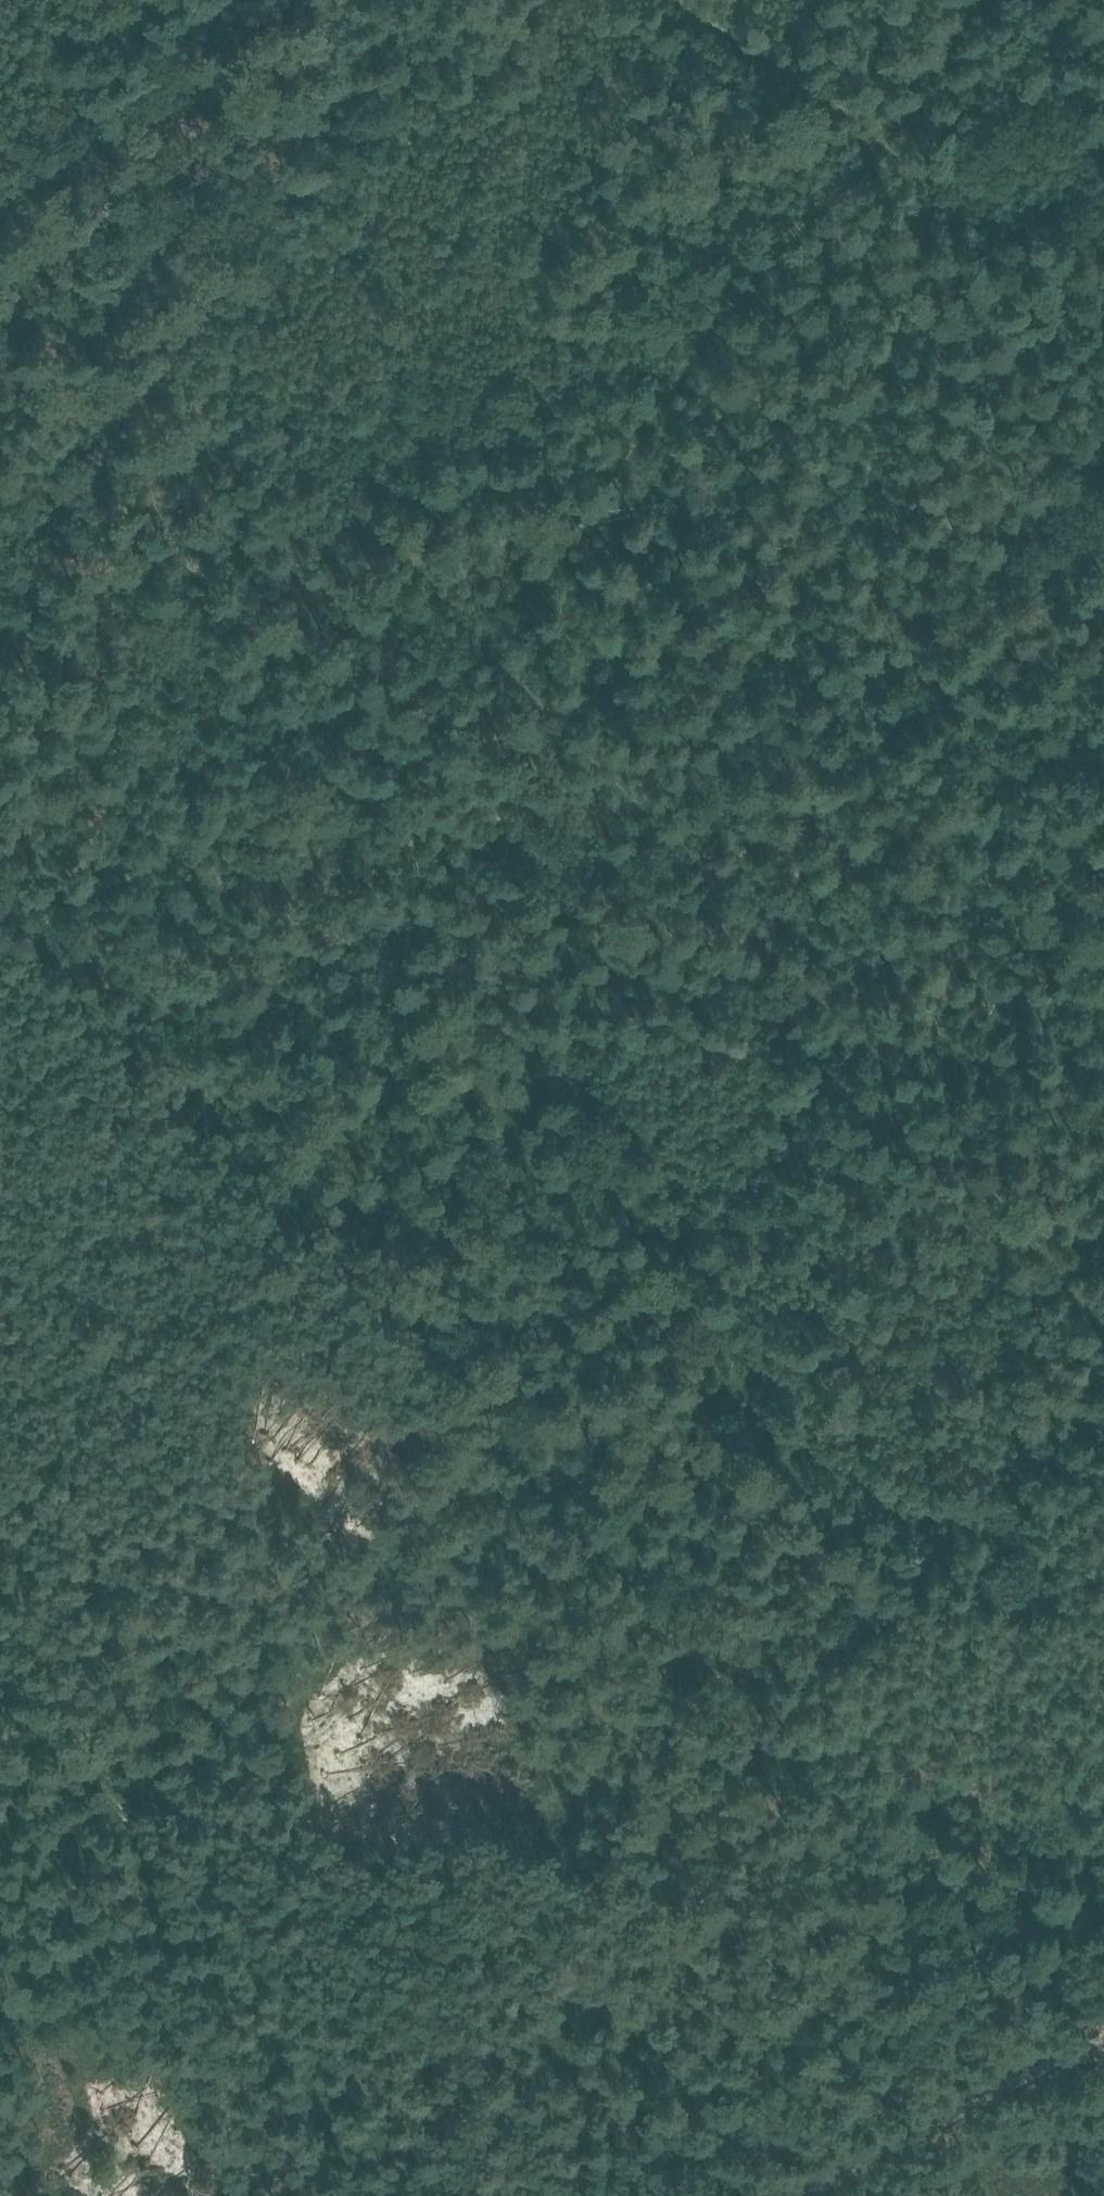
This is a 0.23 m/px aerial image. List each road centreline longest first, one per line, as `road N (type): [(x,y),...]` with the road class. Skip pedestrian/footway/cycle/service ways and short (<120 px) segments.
road 1 (track): [(689,0),(883,134)]

